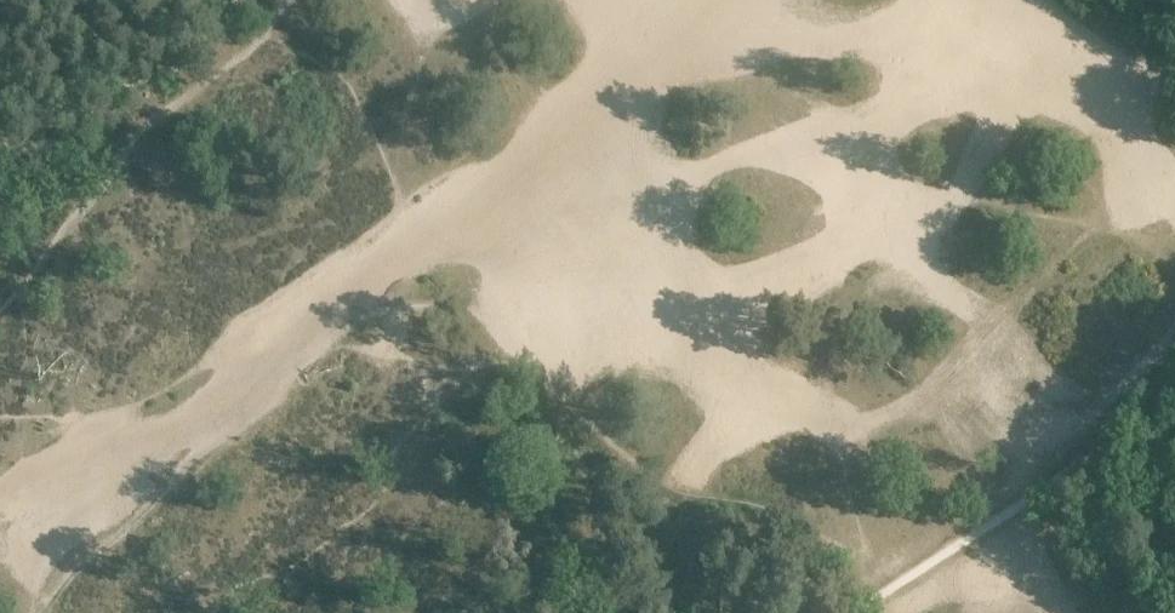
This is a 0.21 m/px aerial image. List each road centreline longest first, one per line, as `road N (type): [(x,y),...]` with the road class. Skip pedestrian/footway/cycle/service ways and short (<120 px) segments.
road 1 (track): [(523,172),(692,0)]

